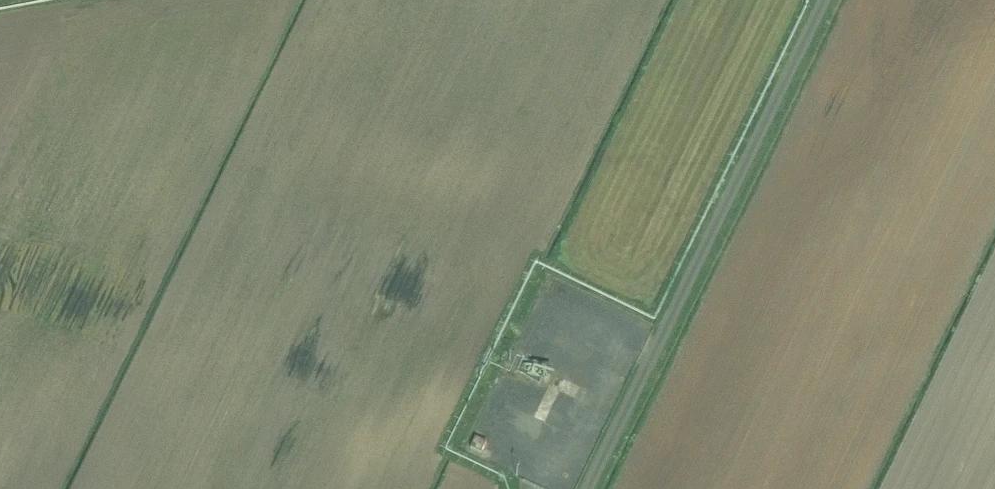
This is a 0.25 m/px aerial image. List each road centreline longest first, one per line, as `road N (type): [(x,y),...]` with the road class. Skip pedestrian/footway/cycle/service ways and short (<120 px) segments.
road 1 (track): [(823,0),(589,488)]

